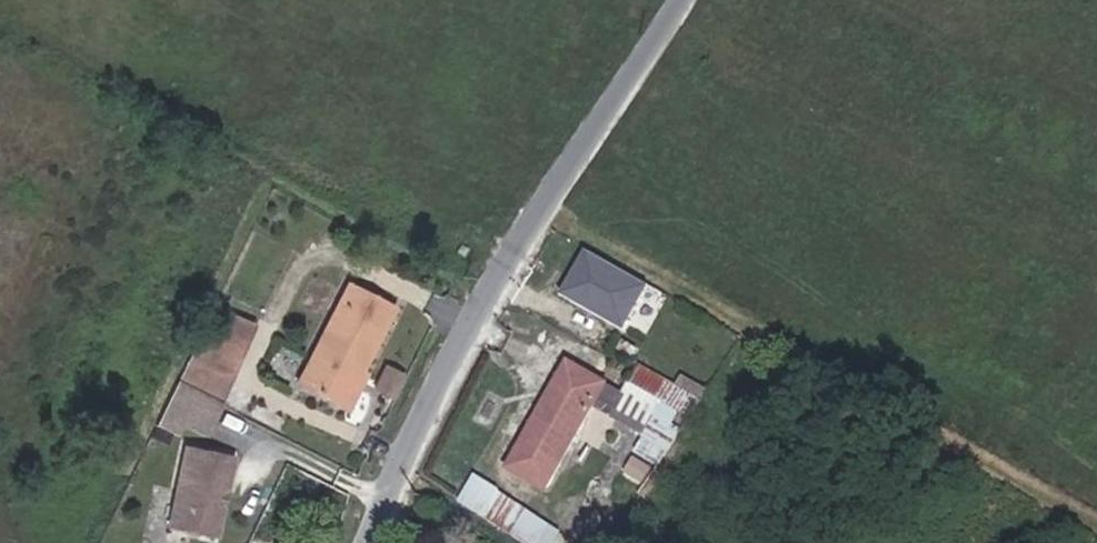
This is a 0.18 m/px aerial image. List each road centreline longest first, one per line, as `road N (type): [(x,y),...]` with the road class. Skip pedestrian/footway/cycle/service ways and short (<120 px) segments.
road 1 (residential): [(683,0),(470,338),(388,542)]

